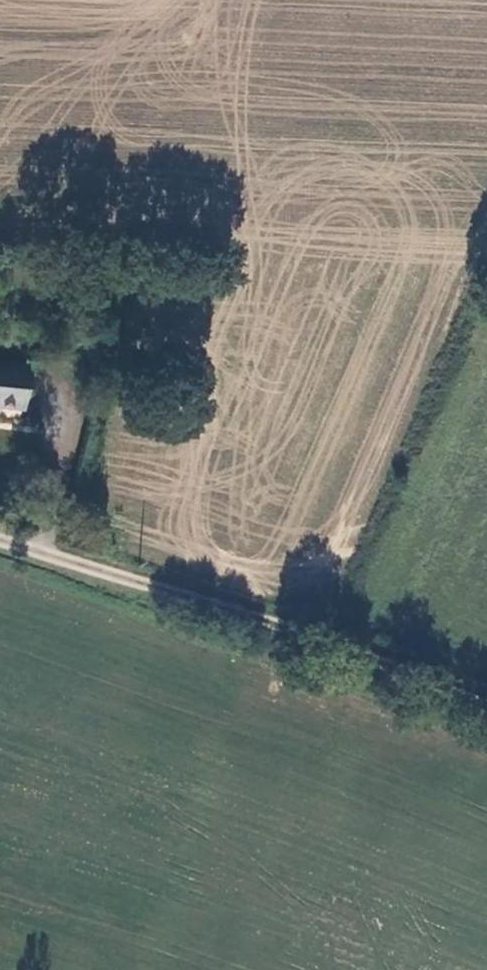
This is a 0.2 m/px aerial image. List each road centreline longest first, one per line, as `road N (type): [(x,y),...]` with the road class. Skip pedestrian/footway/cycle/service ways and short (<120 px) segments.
road 1 (unclassified): [(0,540),(326,655),(486,724)]

